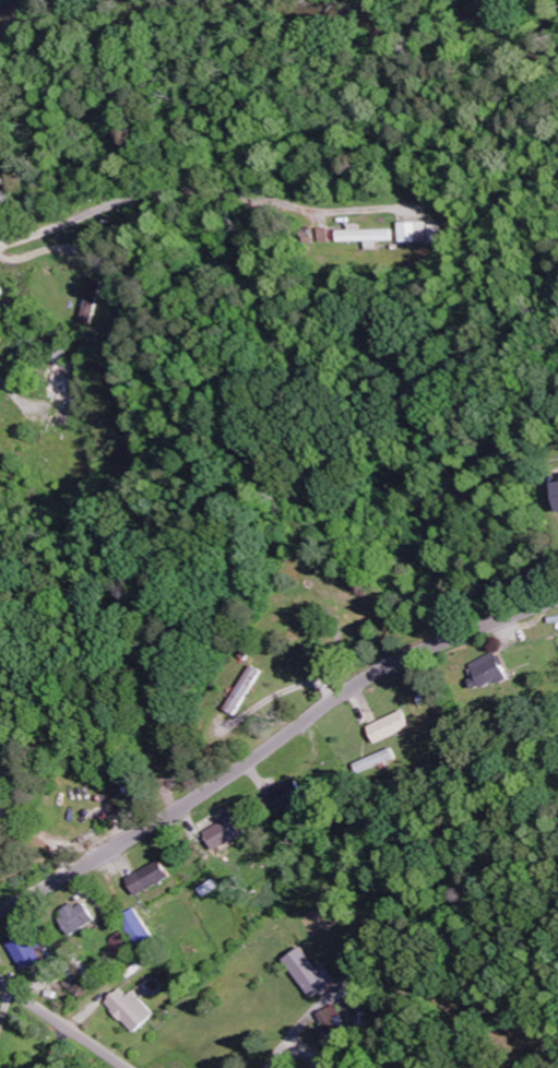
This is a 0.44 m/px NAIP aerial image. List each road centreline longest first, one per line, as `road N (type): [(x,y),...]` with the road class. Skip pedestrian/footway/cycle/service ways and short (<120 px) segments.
road 1 (residential): [(0,911),(174,818),(380,672),(557,602)]
road 2 (residential): [(0,247),(150,193),(273,203)]
road 3 (residential): [(130,1067),(0,980)]

